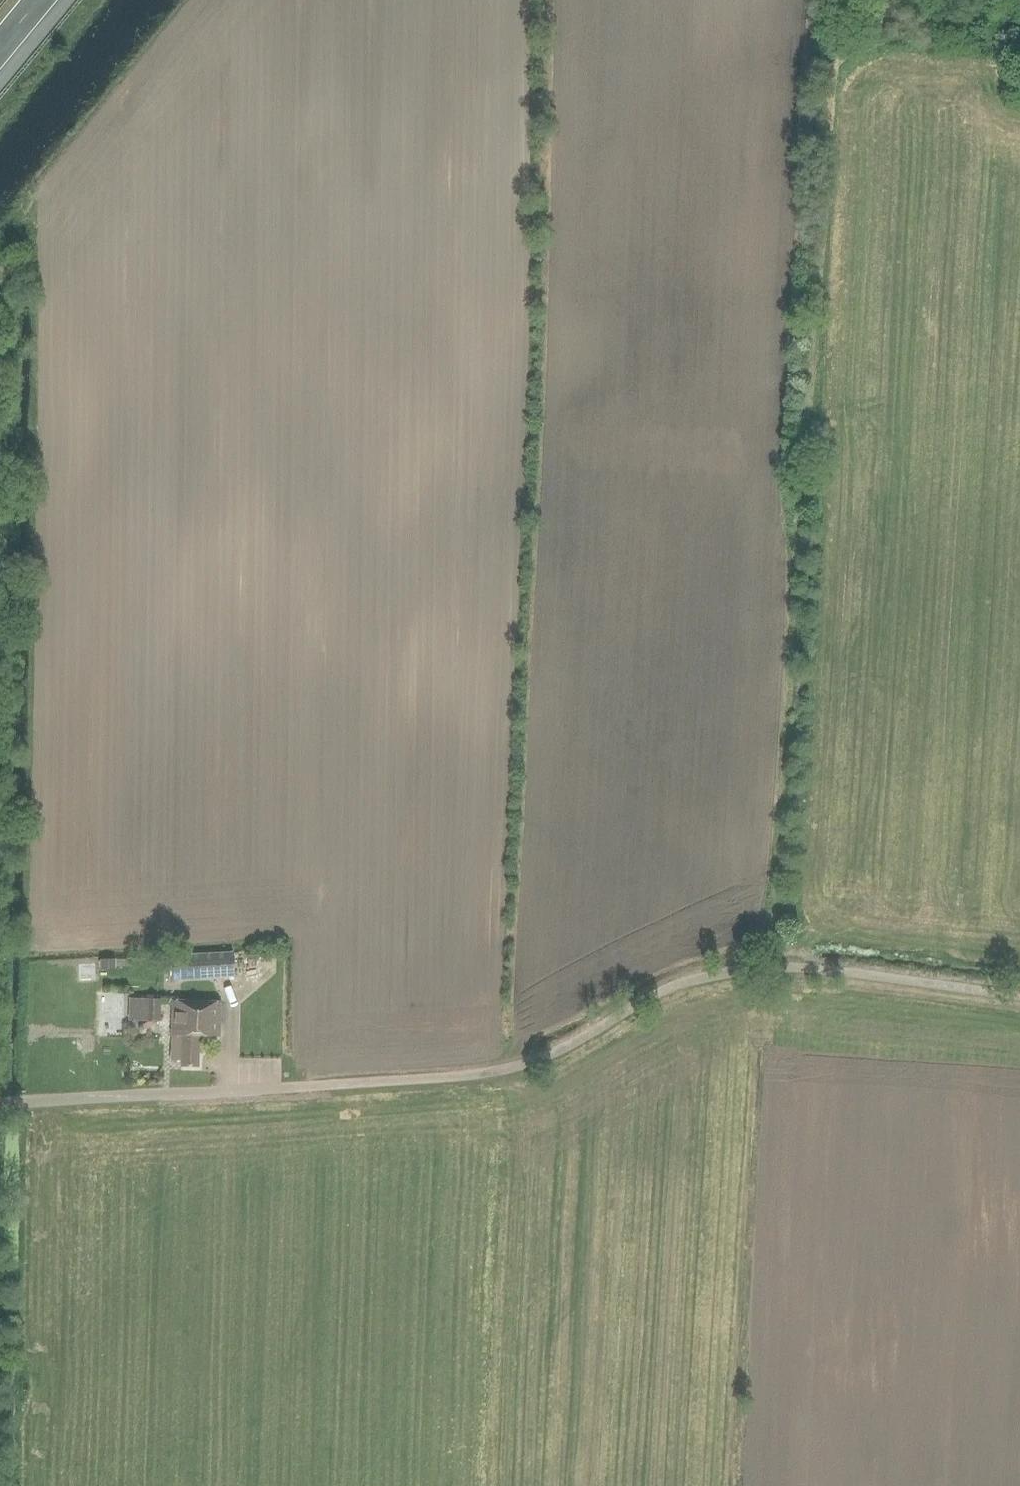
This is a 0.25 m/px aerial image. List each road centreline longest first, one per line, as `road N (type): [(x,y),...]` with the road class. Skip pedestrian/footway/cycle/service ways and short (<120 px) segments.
road 1 (unclassified): [(0,1103),(484,1075),(558,1051),(673,987),(771,966),(1019,995)]

